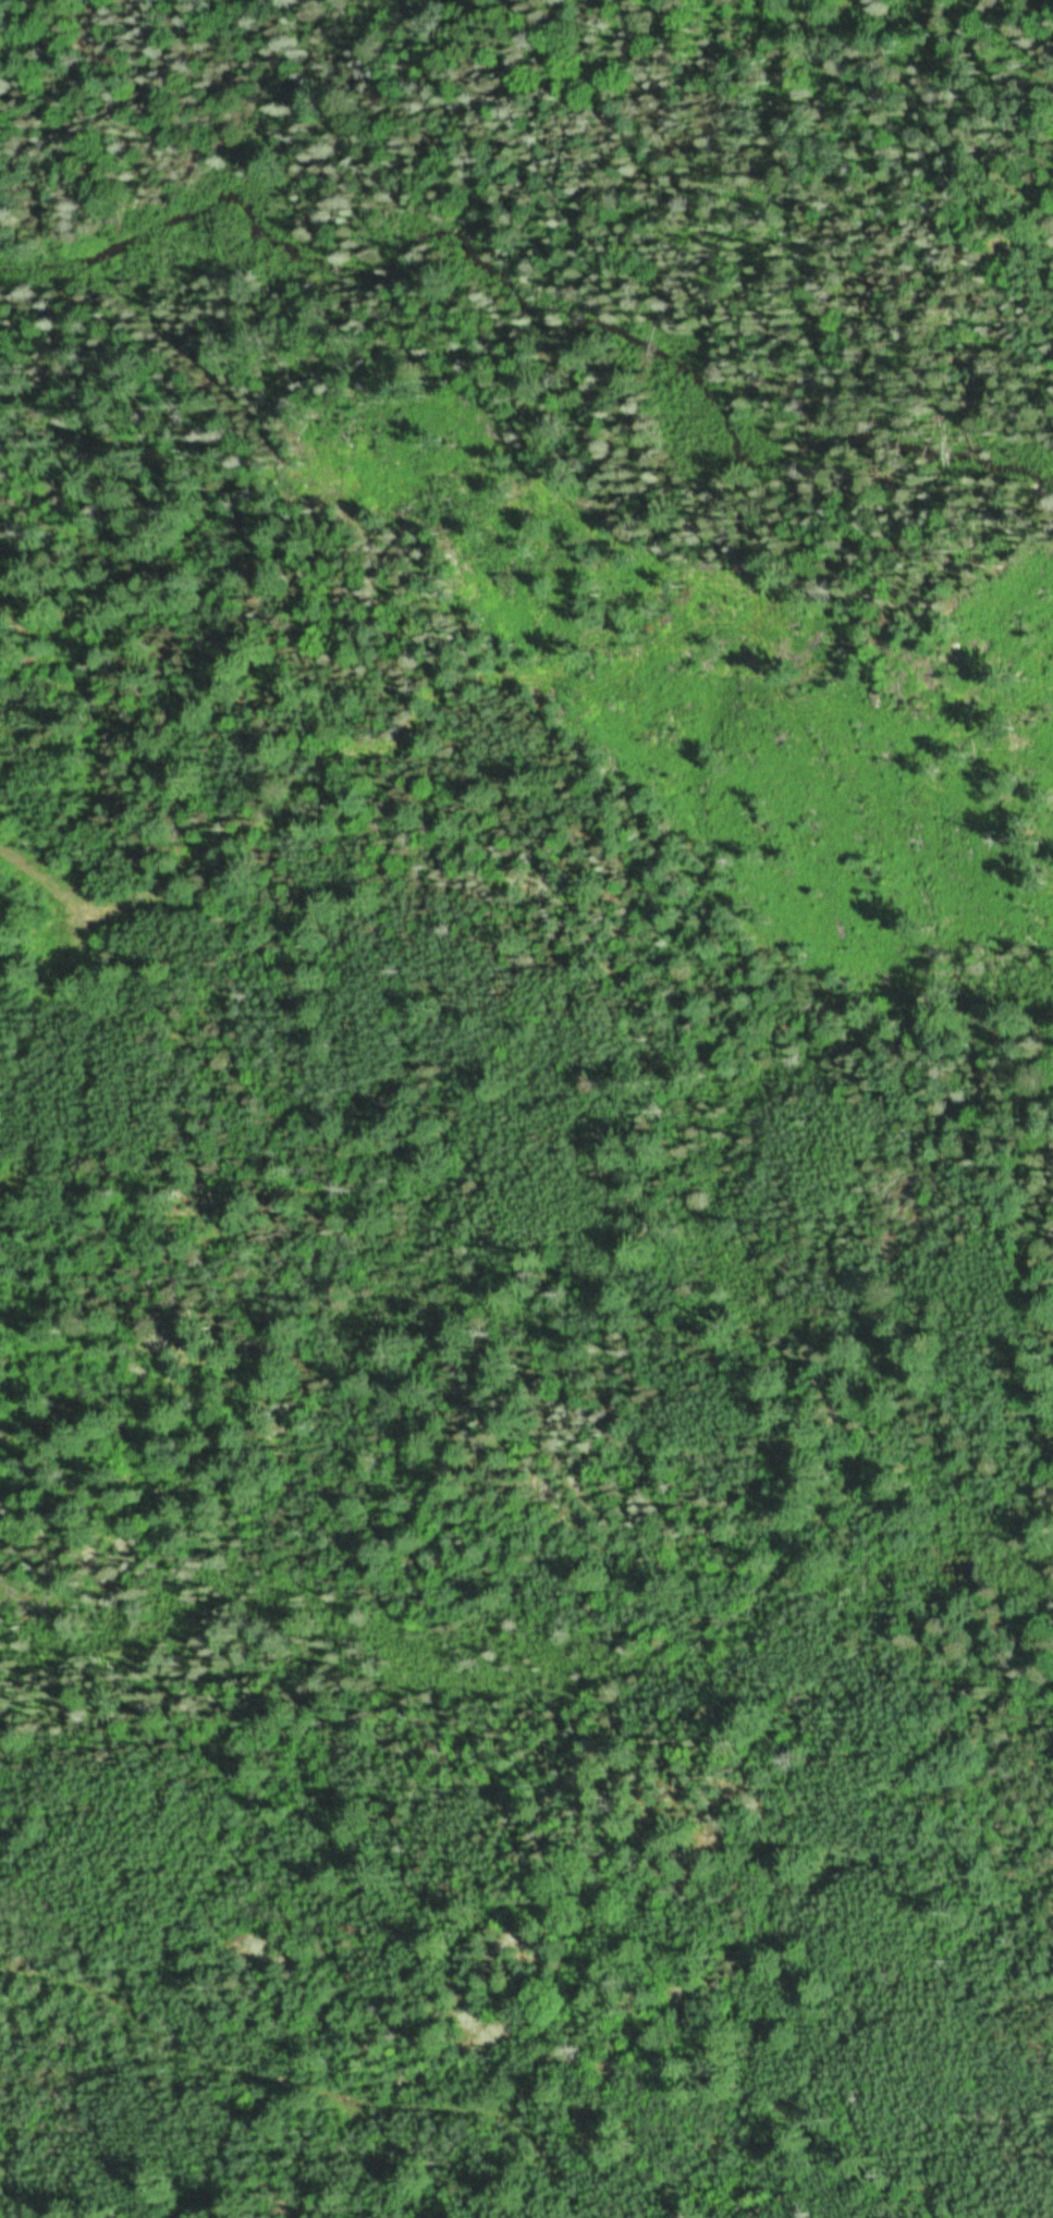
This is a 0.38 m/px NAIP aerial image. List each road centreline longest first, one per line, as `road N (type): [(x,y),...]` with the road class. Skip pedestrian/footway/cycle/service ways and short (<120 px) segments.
road 1 (track): [(599,2217),(544,2146),(442,2095),(360,2095),(194,2051),(109,1975),(0,1961)]

